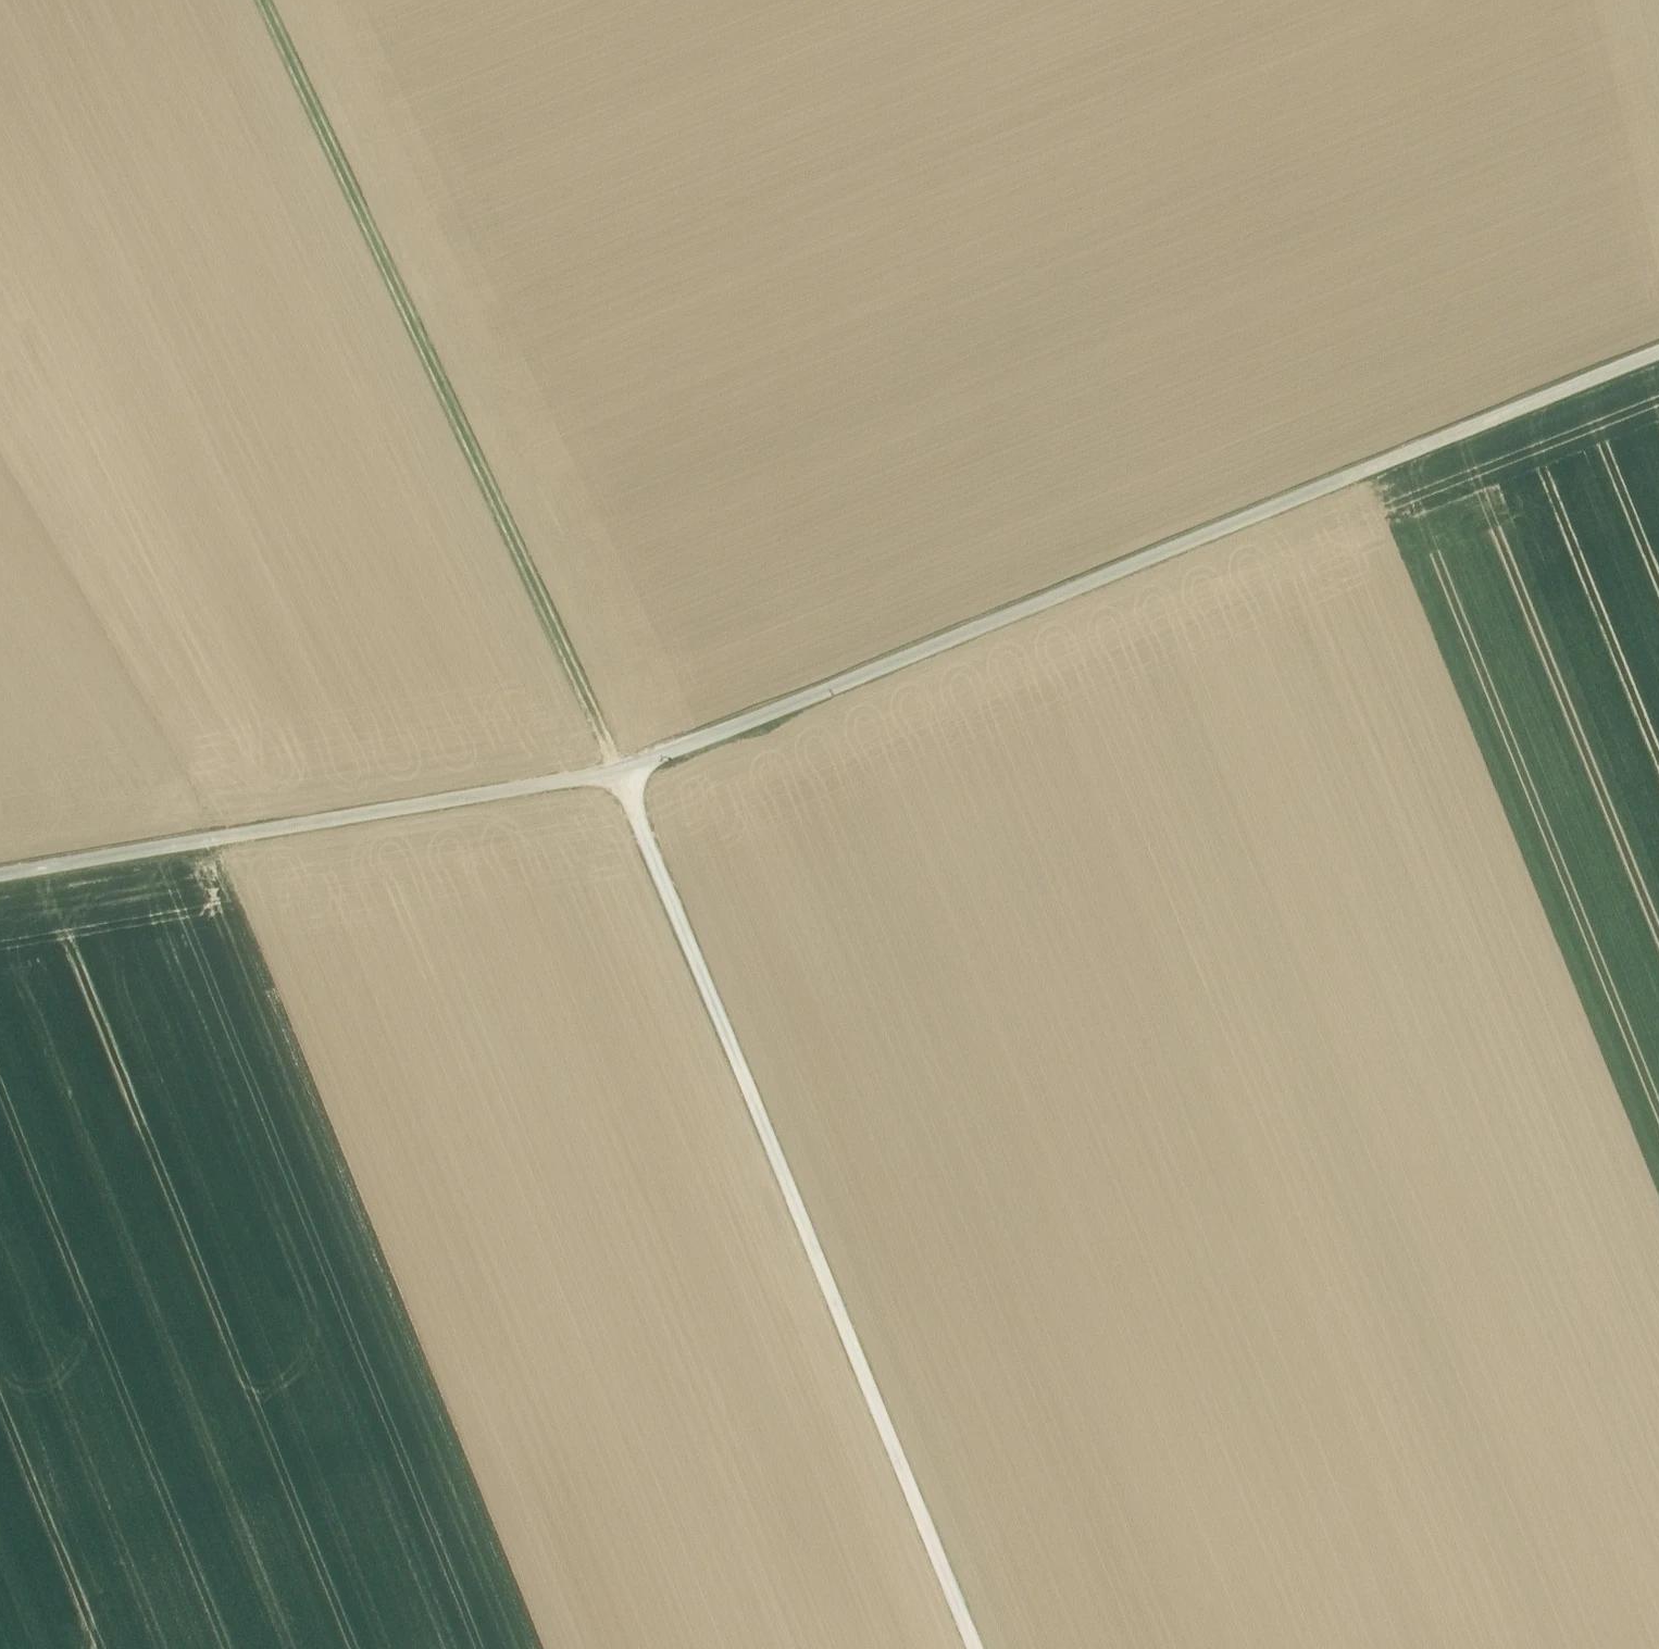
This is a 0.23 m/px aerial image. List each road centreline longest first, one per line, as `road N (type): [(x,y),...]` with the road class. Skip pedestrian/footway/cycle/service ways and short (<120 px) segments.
road 1 (unclassified): [(1658,350),(618,768),(0,875)]
road 2 (track): [(974,1648),(618,768)]
road 3 (track): [(259,0),(618,768)]

